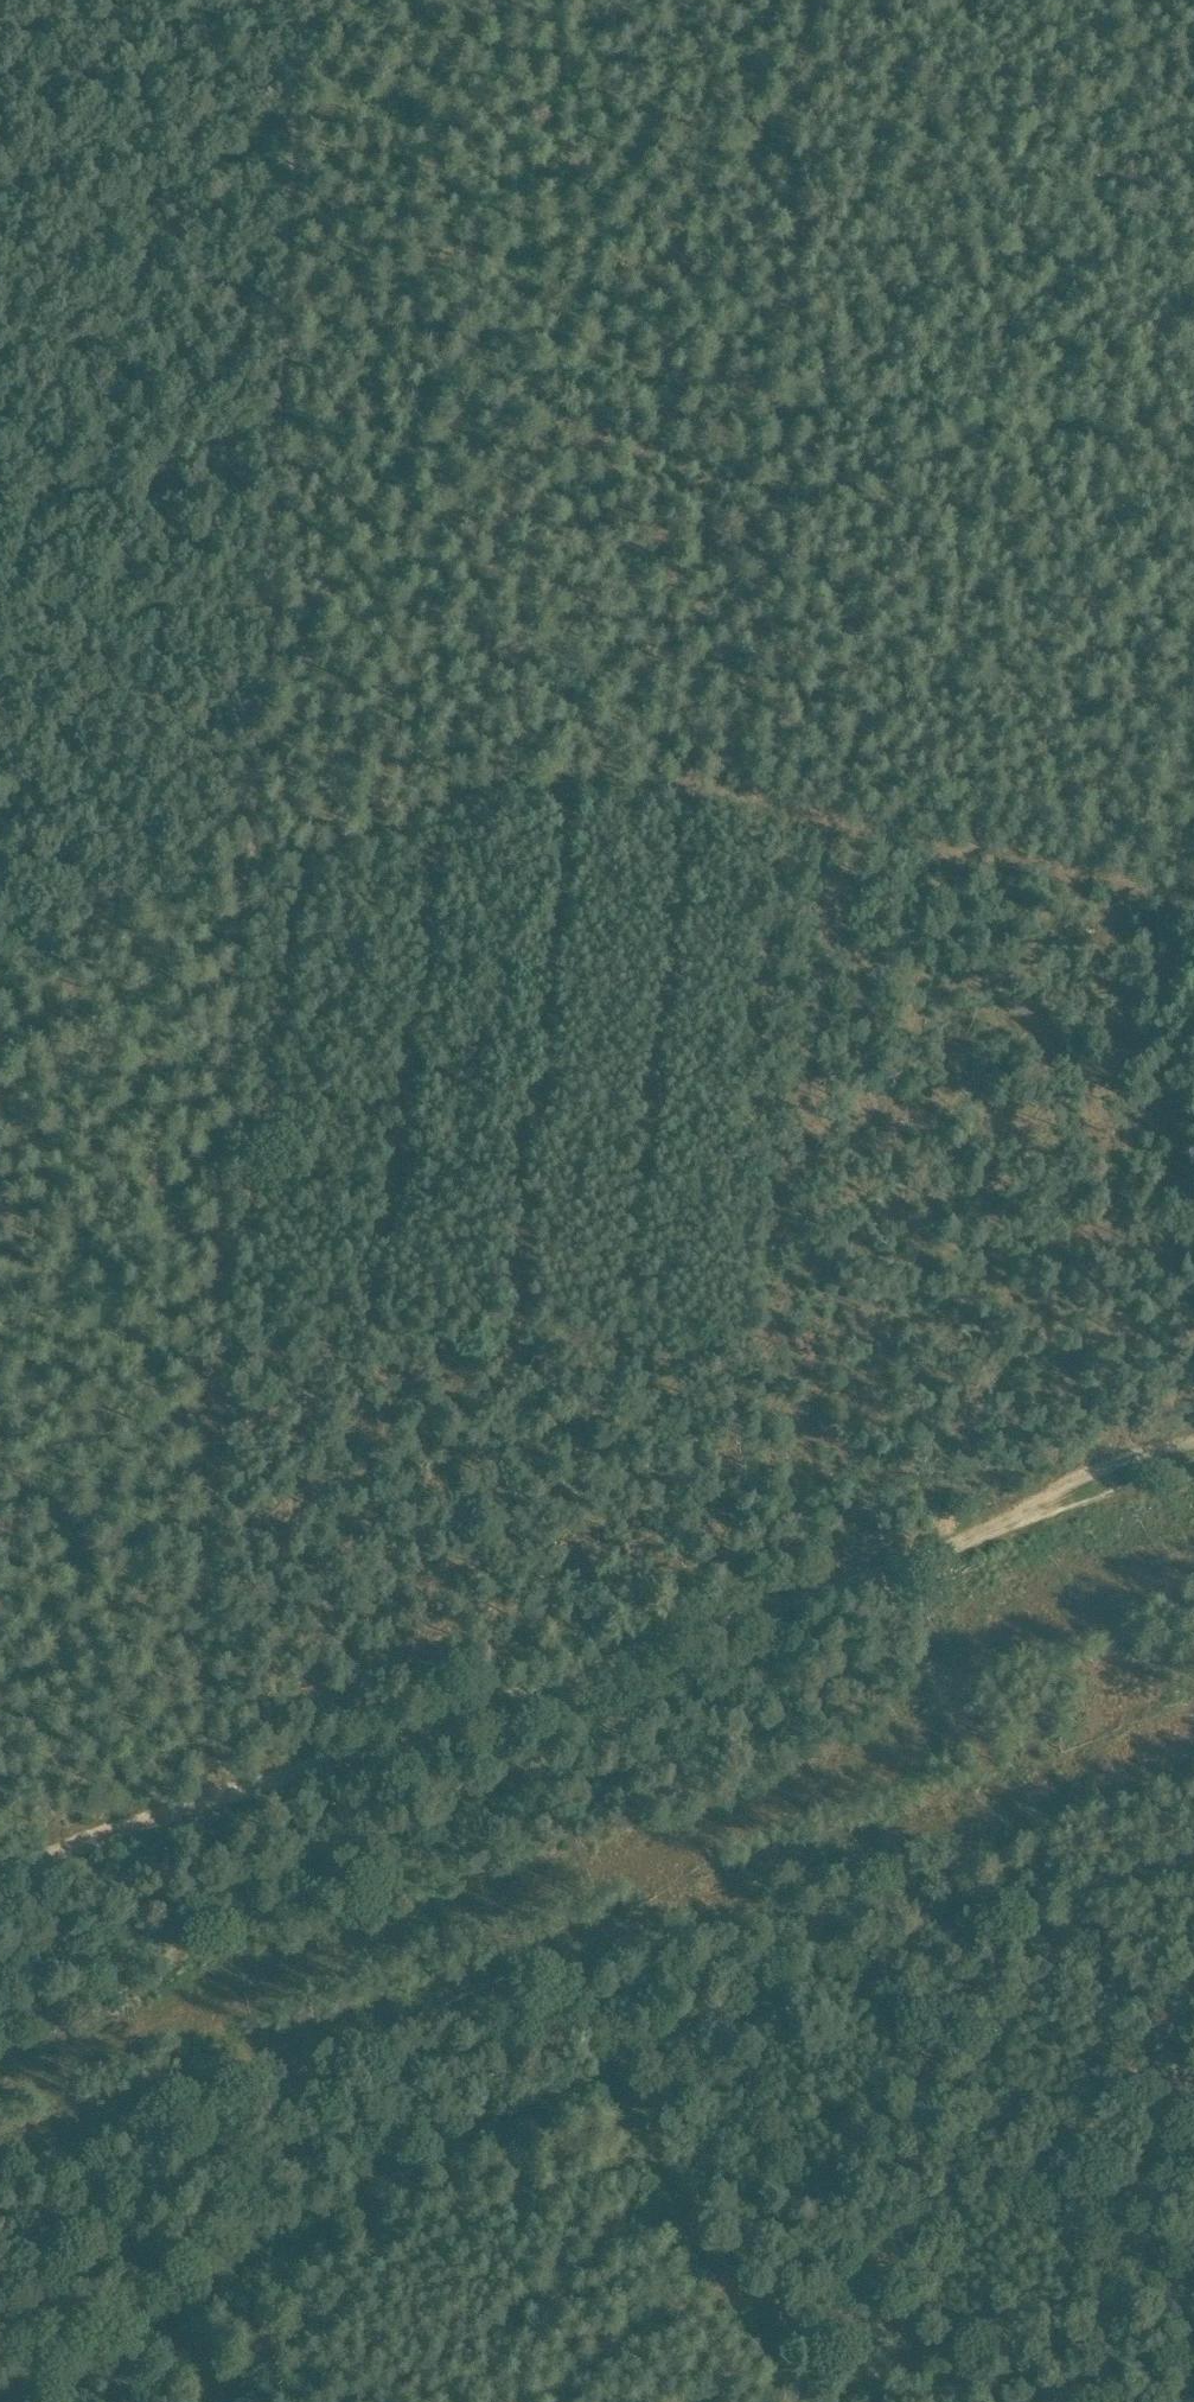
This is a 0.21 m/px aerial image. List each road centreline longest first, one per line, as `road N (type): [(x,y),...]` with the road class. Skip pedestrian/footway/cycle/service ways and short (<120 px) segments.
road 1 (track): [(301,0),(186,1808)]
road 2 (track): [(1193,1449),(0,1874)]
road 3 (track): [(809,0),(777,741)]

